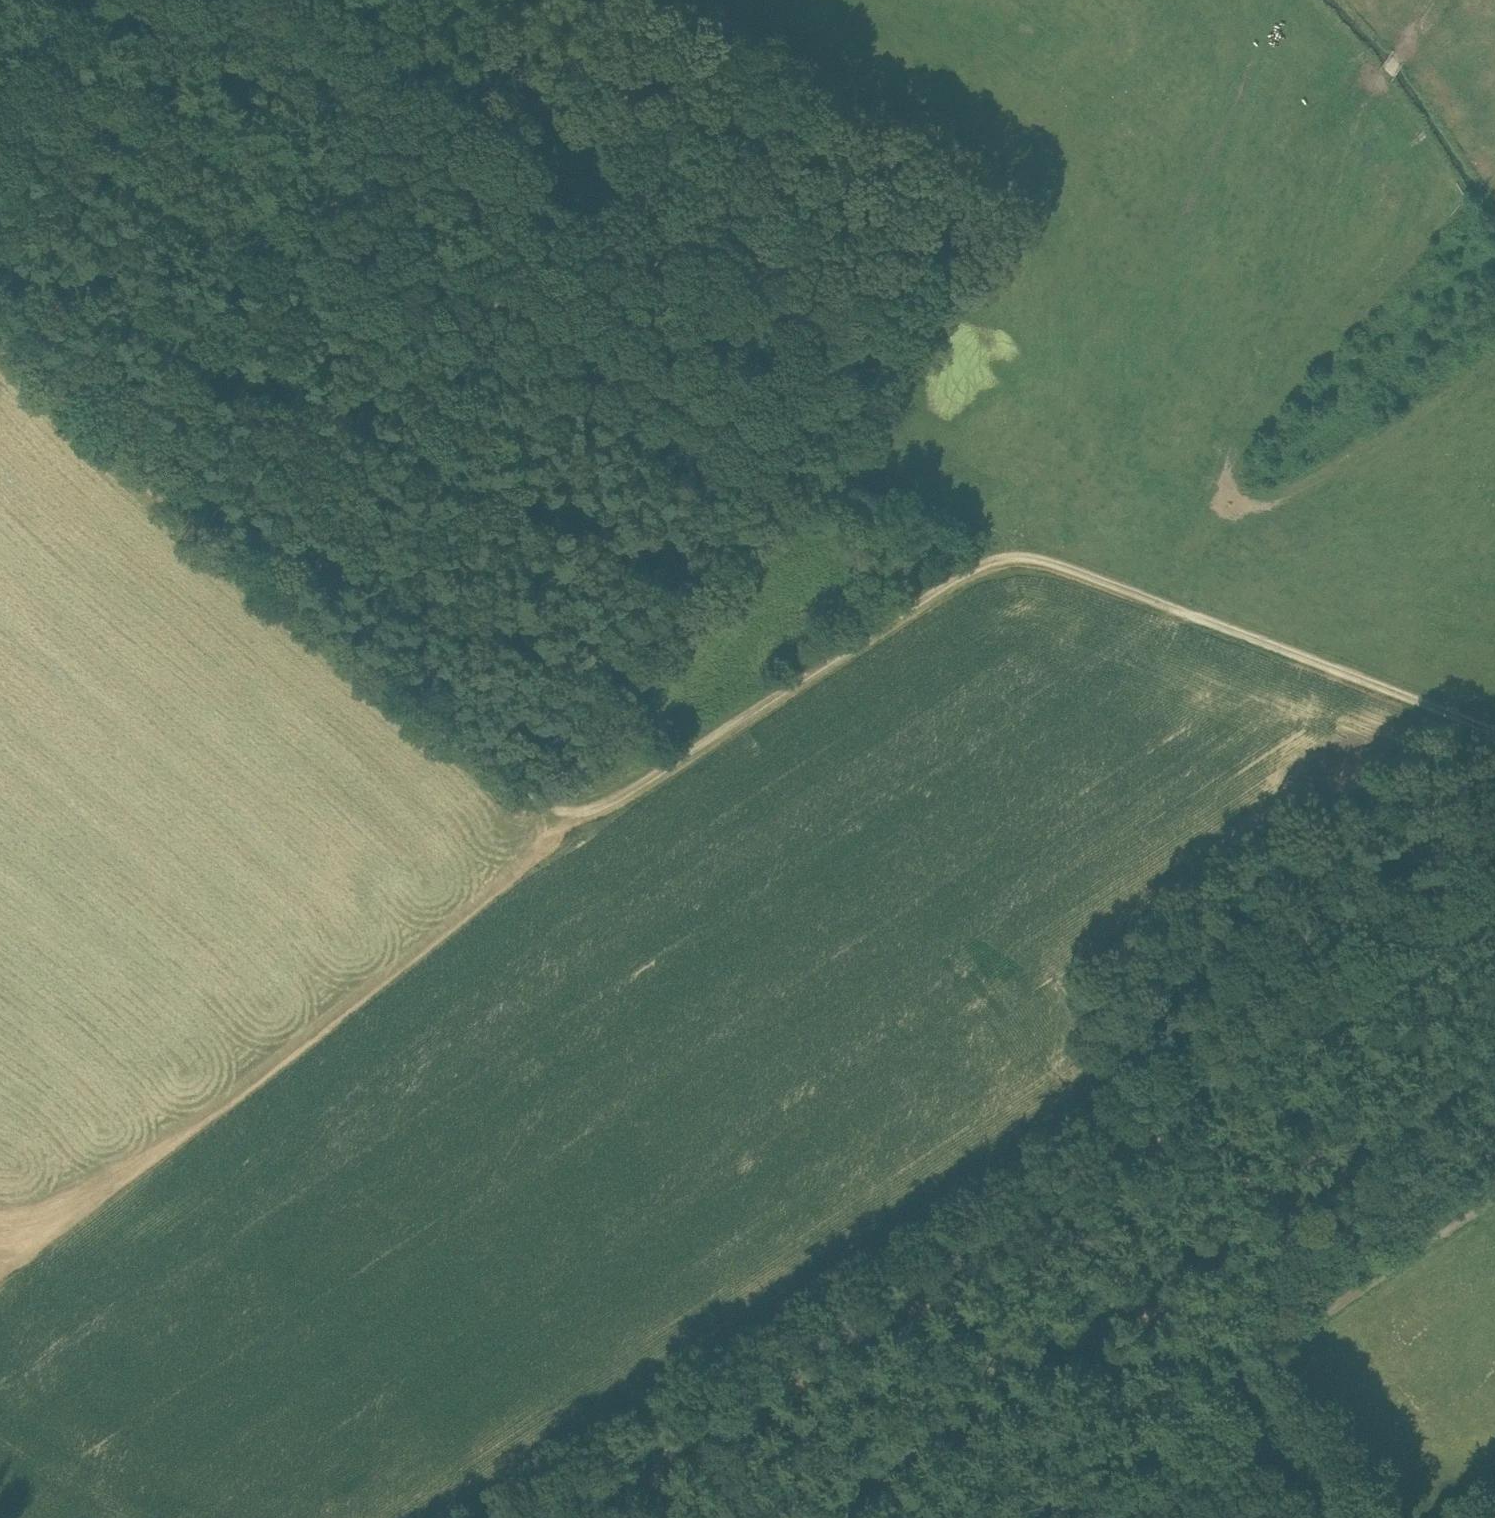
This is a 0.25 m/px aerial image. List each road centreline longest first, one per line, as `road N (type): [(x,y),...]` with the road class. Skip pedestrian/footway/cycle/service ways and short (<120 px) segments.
road 1 (track): [(0,321),(209,538),(556,814),(625,798),(993,555),(1038,556),(1494,731)]
road 2 (track): [(1494,1199),(1006,1517)]

